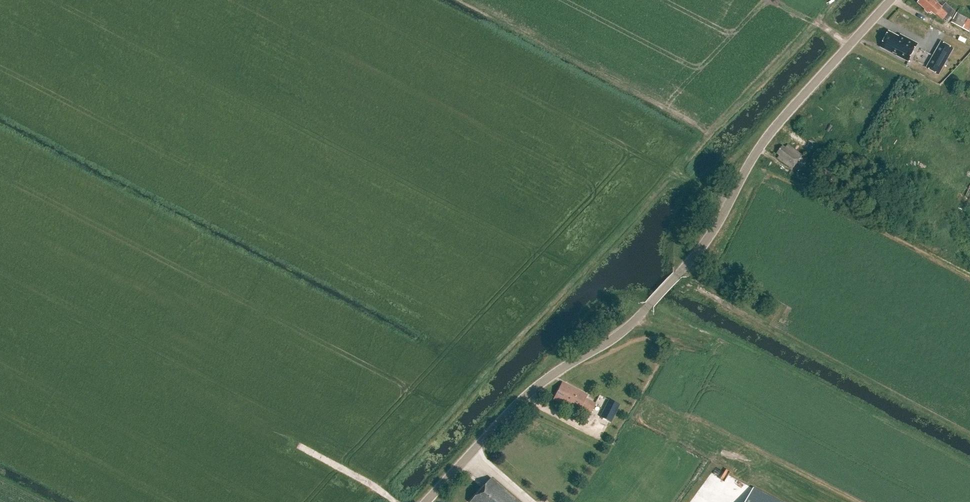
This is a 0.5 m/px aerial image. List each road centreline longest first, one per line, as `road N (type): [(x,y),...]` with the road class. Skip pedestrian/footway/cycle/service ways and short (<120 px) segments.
road 1 (unclassified): [(423,501),(520,402),(616,335),(686,267),(770,136),(892,0)]

